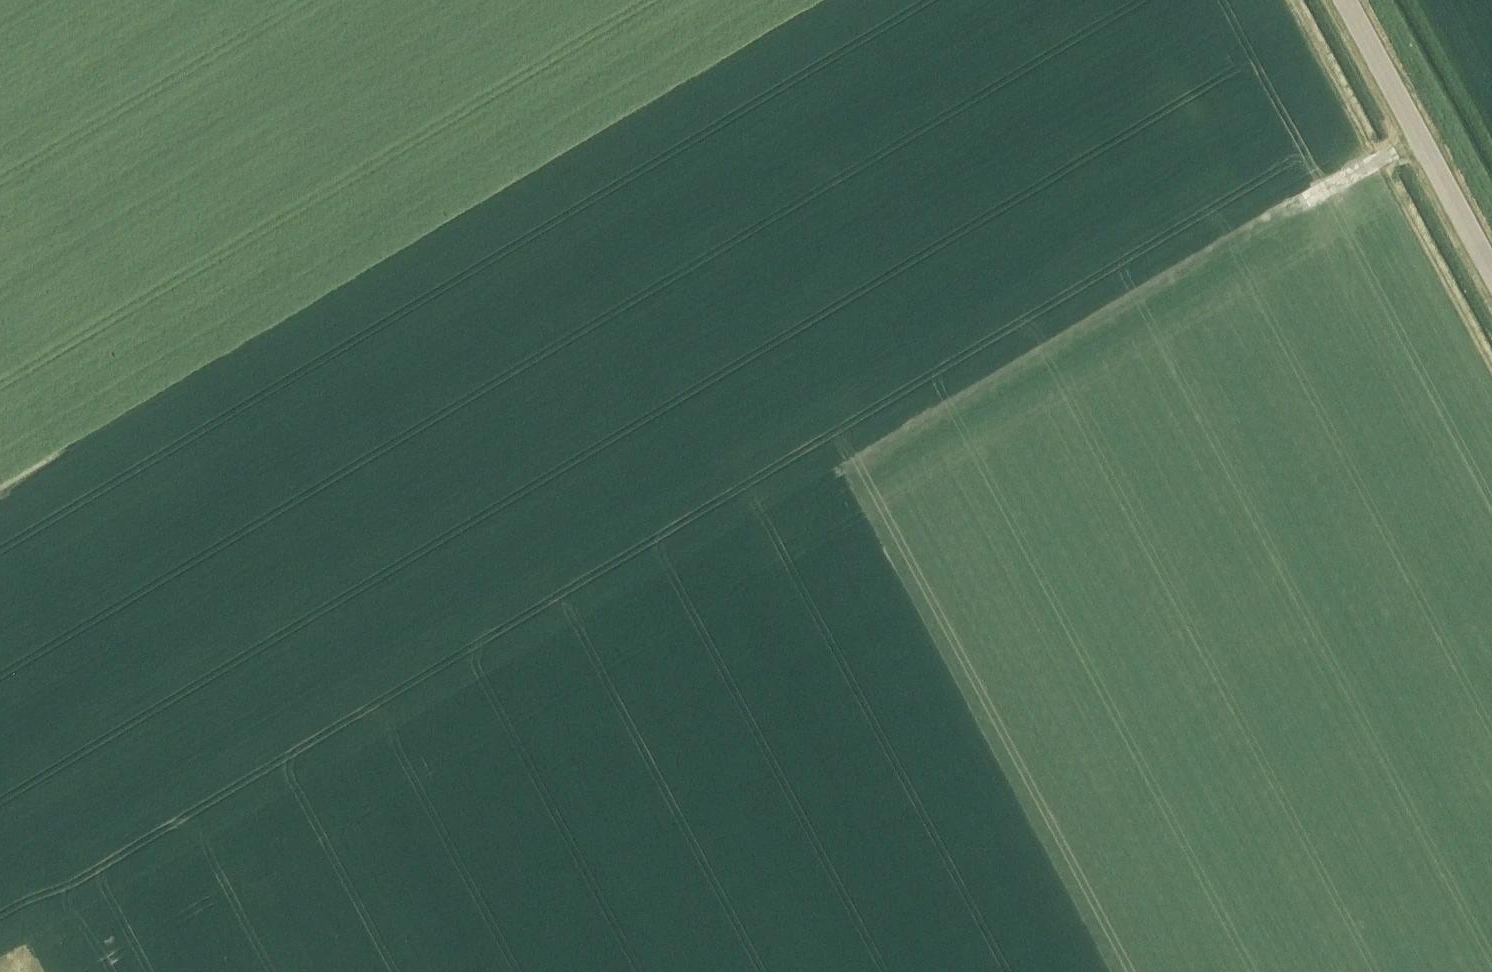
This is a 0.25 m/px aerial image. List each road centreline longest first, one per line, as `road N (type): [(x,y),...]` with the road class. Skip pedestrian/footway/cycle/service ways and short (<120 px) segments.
road 1 (tertiary): [(1491,284),(1339,0)]

